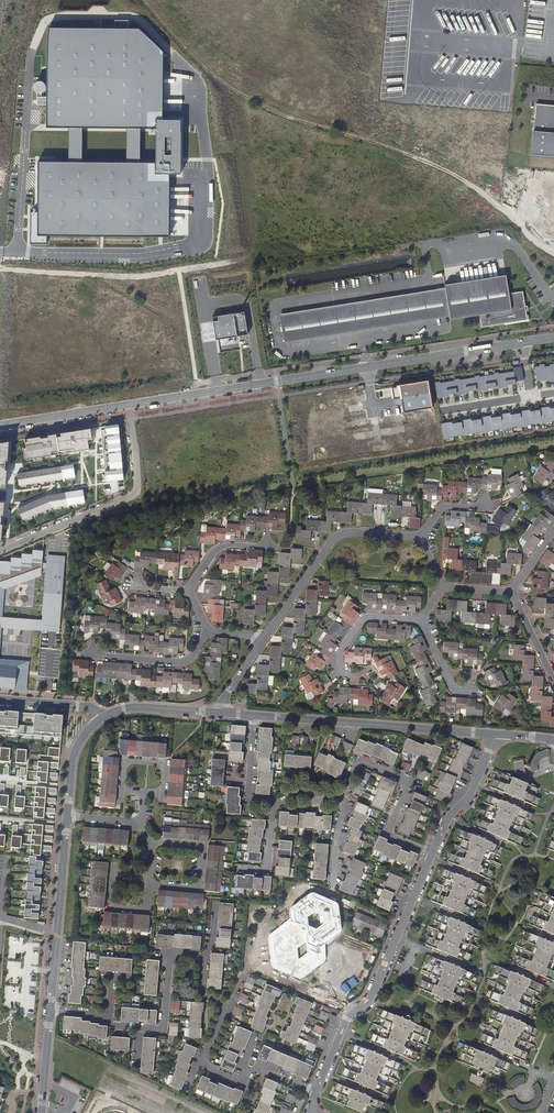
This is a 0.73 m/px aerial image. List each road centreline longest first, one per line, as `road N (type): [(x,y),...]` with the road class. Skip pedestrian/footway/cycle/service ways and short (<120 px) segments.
road 1 (tertiary): [(240,387),(553,337)]
road 2 (residential): [(315,1091),(346,1019),(372,994),(432,853)]
road 3 (residential): [(255,716),(497,734)]
road 4 (residential): [(128,405),(134,492),(0,552)]
road 5 (residential): [(260,643),(335,538),(419,538)]
road 6 (residential): [(432,853),(391,836),(405,779),(358,761),(338,801)]
road 7 (residential): [(51,1009),(67,816)]
road 8 (residential): [(148,886),(199,889),(202,848),(153,844)]
road 9 (residential): [(432,853),(497,734)]
road 10 (residential): [(207,631),(182,663),(91,654)]
road 11 (tertiary): [(128,405),(0,425)]
road 12 (residential): [(139,1028),(164,1027),(172,959),(184,954),(202,963)]
road 13 (residential): [(101,719),(127,708),(221,713)]

